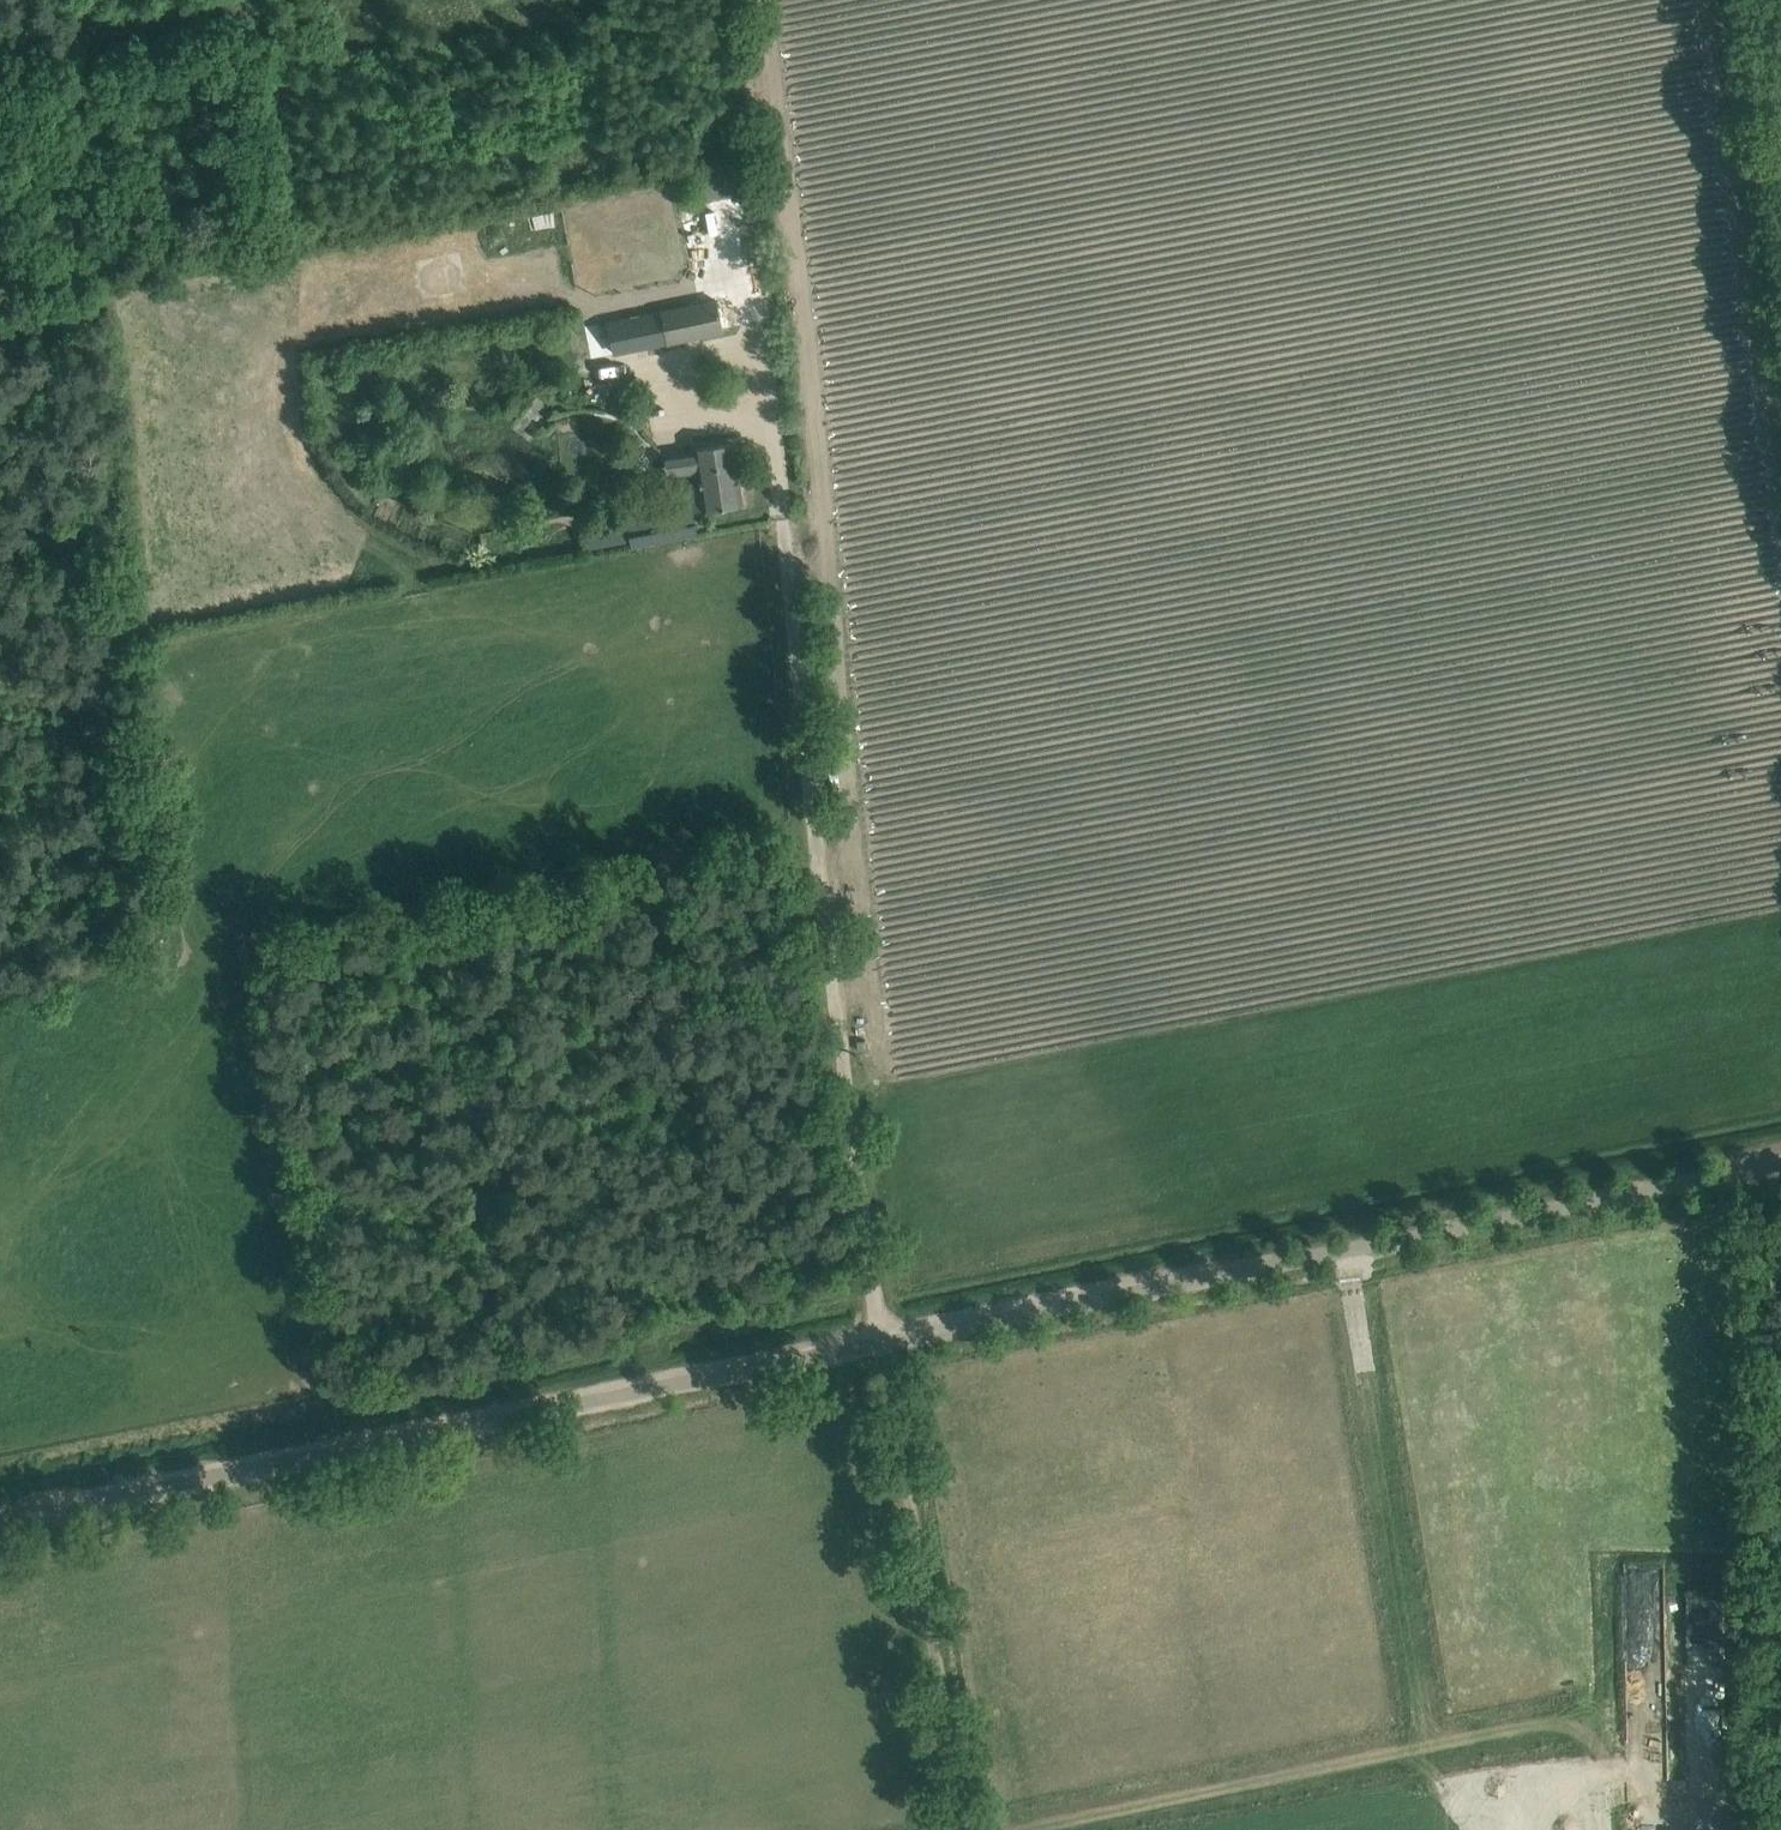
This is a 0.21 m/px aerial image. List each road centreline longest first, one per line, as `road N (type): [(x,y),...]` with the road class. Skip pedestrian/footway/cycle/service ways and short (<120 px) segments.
road 1 (unclassified): [(880,1342),(1780,1165)]
road 2 (unclassified): [(0,1521),(880,1342)]
road 3 (unclassified): [(880,1342),(766,511)]

